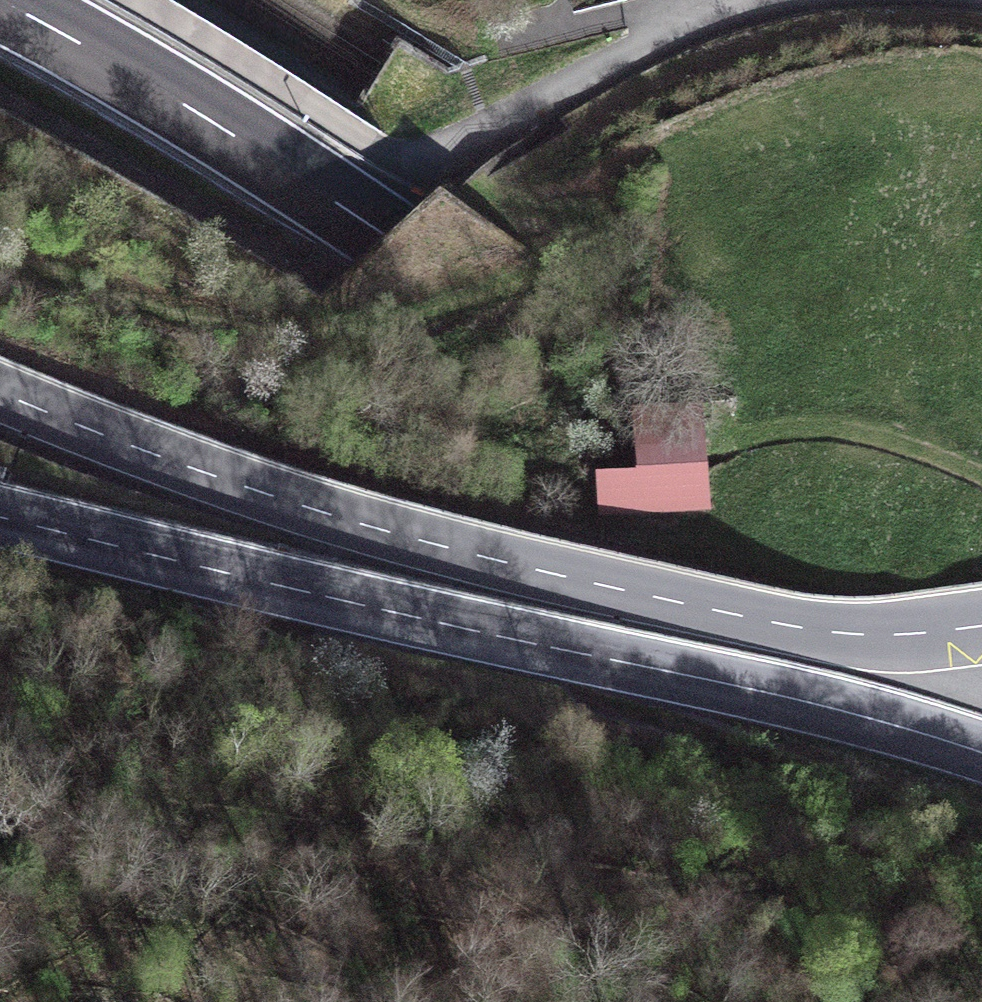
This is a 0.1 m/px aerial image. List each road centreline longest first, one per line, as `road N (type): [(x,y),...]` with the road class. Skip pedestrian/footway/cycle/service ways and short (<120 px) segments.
road 1 (motorway): [(981,644),(211,120),(0,0)]
road 2 (tertiary): [(0,394),(226,482),(509,562),(805,630),(981,625)]
road 3 (primary): [(981,754),(779,694),(0,515)]
road 4 (residential): [(773,0),(643,47),(433,157),(405,158),(373,146)]

